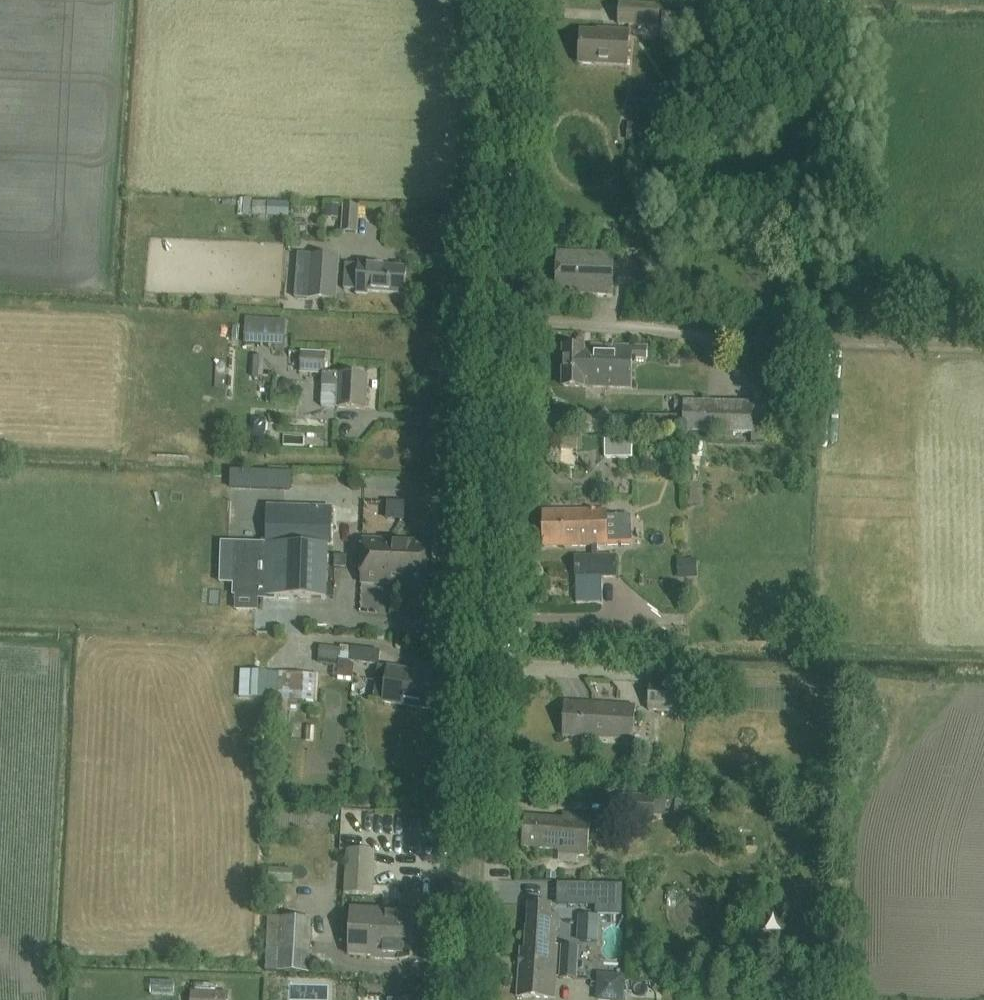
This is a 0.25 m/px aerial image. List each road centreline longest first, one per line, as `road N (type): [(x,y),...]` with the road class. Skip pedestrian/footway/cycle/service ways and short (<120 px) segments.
road 1 (unclassified): [(464,999),(512,0)]
road 2 (track): [(983,342),(710,338),(492,320)]

